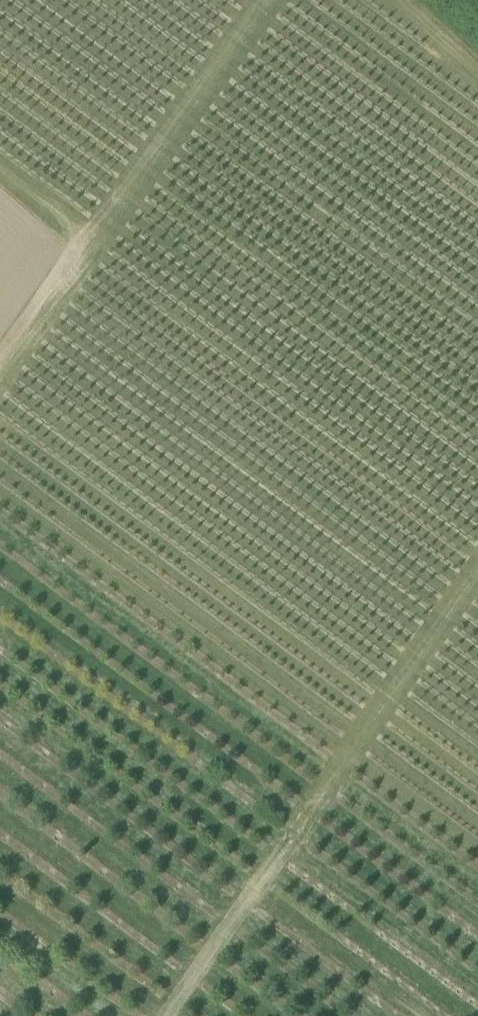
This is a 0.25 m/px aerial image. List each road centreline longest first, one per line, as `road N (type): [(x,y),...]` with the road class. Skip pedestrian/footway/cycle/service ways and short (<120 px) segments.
road 1 (track): [(272,0),(77,237),(0,348)]

